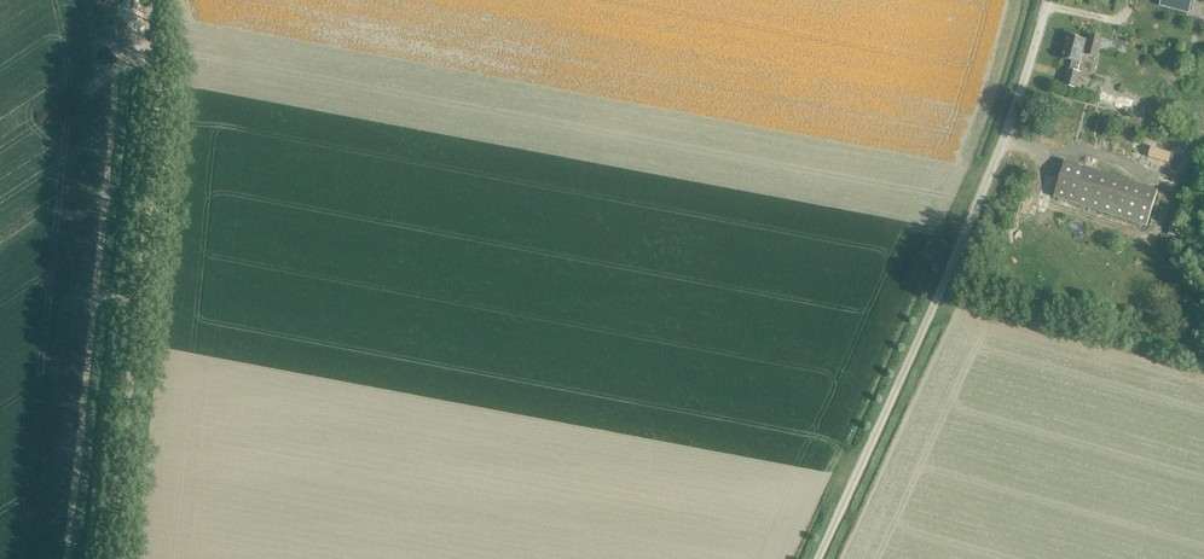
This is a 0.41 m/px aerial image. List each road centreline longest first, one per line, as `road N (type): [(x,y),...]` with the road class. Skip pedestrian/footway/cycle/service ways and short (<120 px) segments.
road 1 (unclassified): [(817,558),(979,200),(1048,0)]

